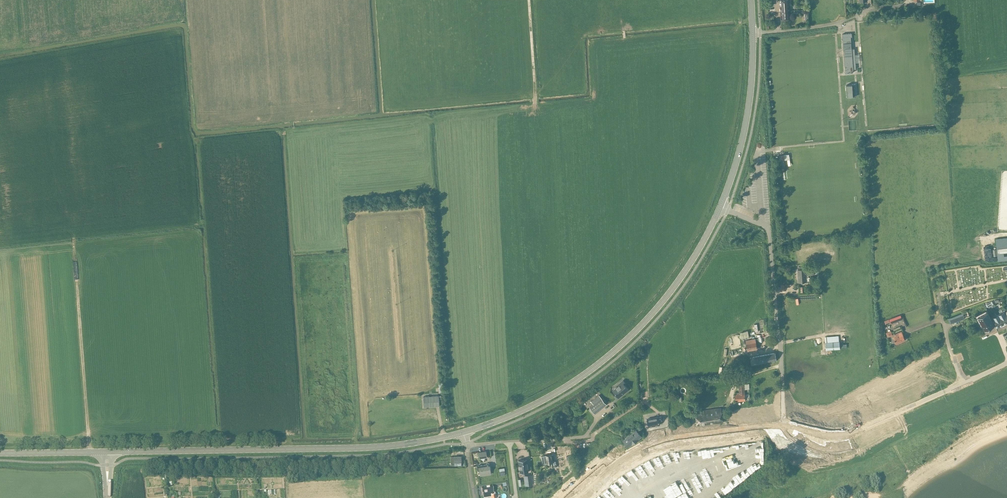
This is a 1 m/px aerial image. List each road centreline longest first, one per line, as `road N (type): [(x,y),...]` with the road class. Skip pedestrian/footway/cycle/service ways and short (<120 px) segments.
road 1 (secondary): [(107,452),(380,447),(463,432)]
road 2 (secondary): [(463,432),(548,397),(627,340),(692,261),(720,207)]
road 3 (unclassified): [(782,426),(768,232),(720,207)]
road 4 (unclassified): [(782,426),(874,422),(1006,362)]
road 5 (unclassified): [(576,497),(656,442),(782,426)]
road 6 (secondary): [(720,207),(747,113),(753,32)]
road 7 (unclassified): [(753,32),(838,23),(874,8)]
road 8 (unclassified): [(467,446),(588,436)]

